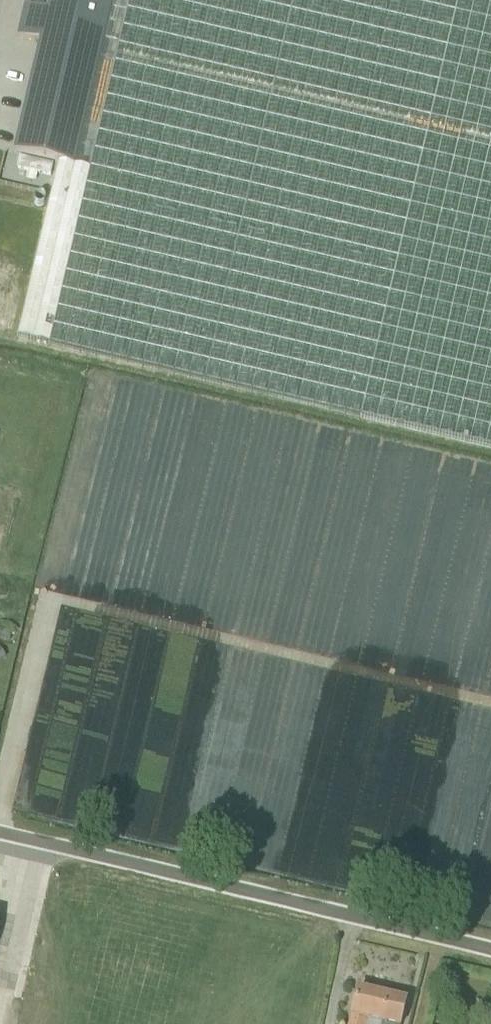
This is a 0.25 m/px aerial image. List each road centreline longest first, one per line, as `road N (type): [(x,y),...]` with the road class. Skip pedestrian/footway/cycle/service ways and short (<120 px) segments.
road 1 (unclassified): [(490,940),(0,822)]

